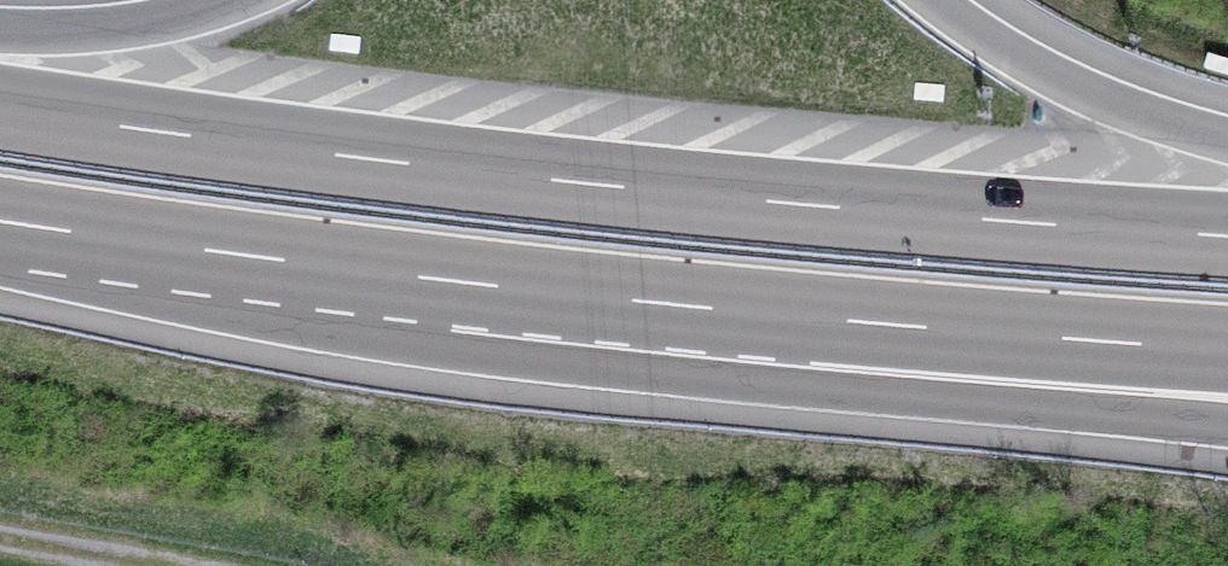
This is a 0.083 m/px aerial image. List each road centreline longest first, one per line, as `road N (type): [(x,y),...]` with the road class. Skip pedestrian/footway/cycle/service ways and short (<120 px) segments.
road 1 (motorway): [(1227,234),(498,173),(0,106)]
road 2 (motorway): [(0,222),(499,288),(879,324)]
road 3 (motorway): [(879,324),(1227,402)]
road 4 (motorway): [(879,324),(1227,352)]
road 5 (motorway): [(1227,140),(1054,73),(937,0)]
road 6 (motorway): [(222,0),(133,23),(0,30)]
road 7 (track): [(0,535),(159,565)]

